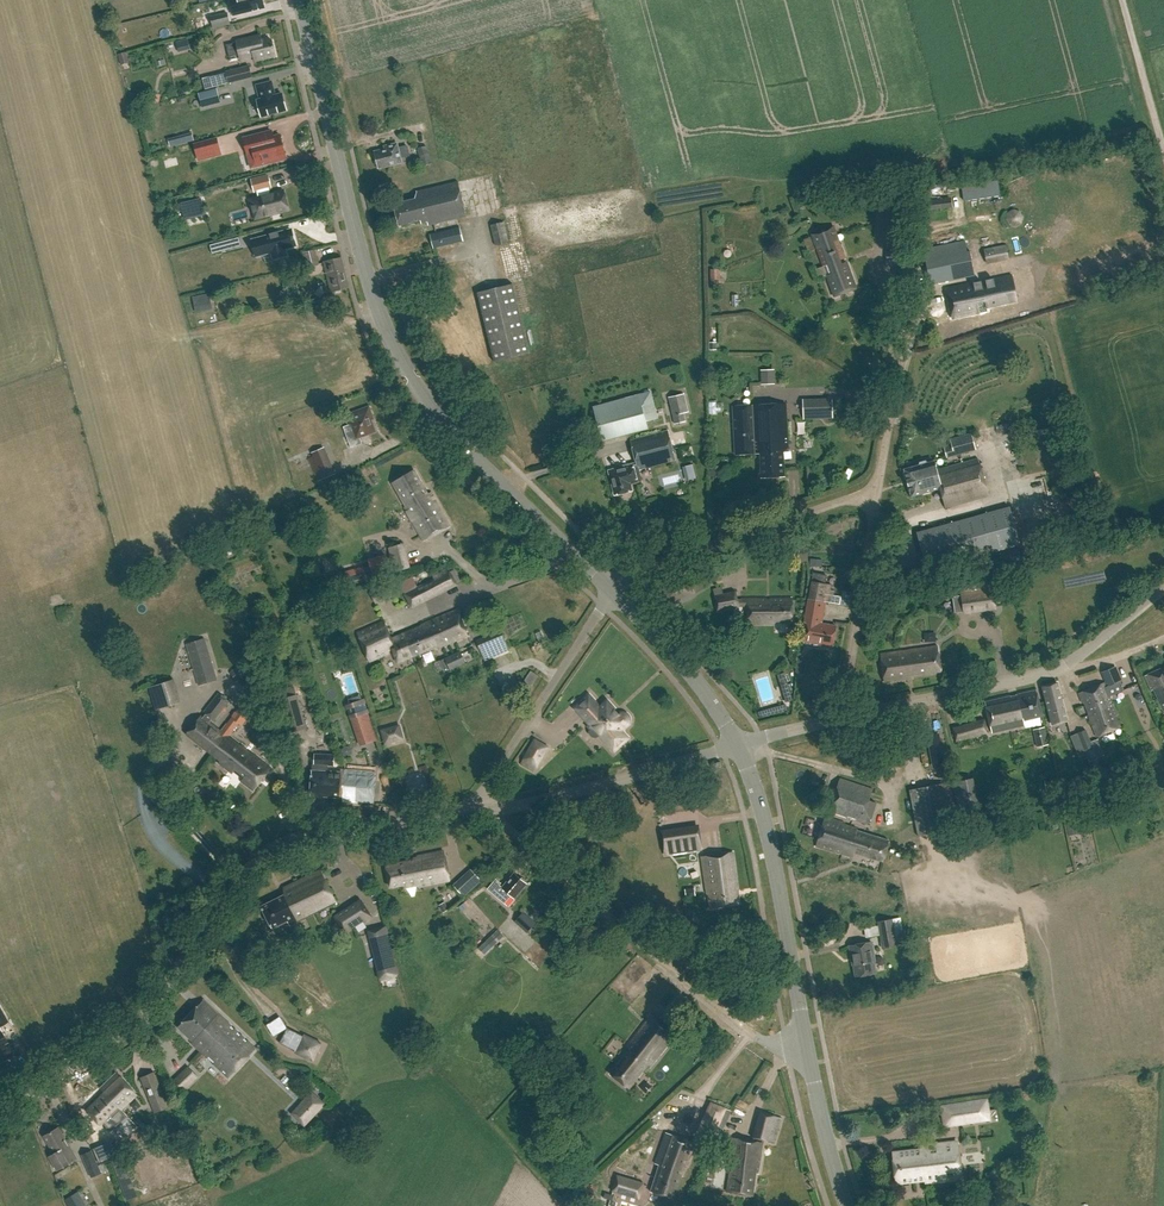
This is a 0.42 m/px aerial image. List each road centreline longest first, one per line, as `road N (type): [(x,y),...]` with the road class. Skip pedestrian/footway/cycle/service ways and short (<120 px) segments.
road 1 (tertiary): [(611,592),(474,455),(400,356),(358,238),(300,0)]
road 2 (unclassified): [(0,1109),(111,1043),(147,1009),(261,860),(302,840),(480,805)]
road 3 (unclassified): [(809,1063),(789,1062),(480,805)]
road 4 (tertiary): [(809,1063),(767,823),(739,744)]
road 5 (unclassified): [(611,592),(639,567),(848,500),(876,500)]
road 6 (unclassified): [(480,805),(545,799),(739,744)]
road 7 (unclassified): [(480,805),(611,592)]
road 8 (unclassified): [(841,718),(1066,665)]
road 9 (unclassified): [(841,718),(876,500)]
road 10 (tertiary): [(739,744),(704,689),(611,592)]
road 11 (track): [(1163,151),(1123,0)]
road 12 (unclassified): [(876,500),(907,354)]
road 13 (tertiary): [(848,1205),(809,1063)]
road 14 (unclassified): [(1066,665),(1163,587)]

